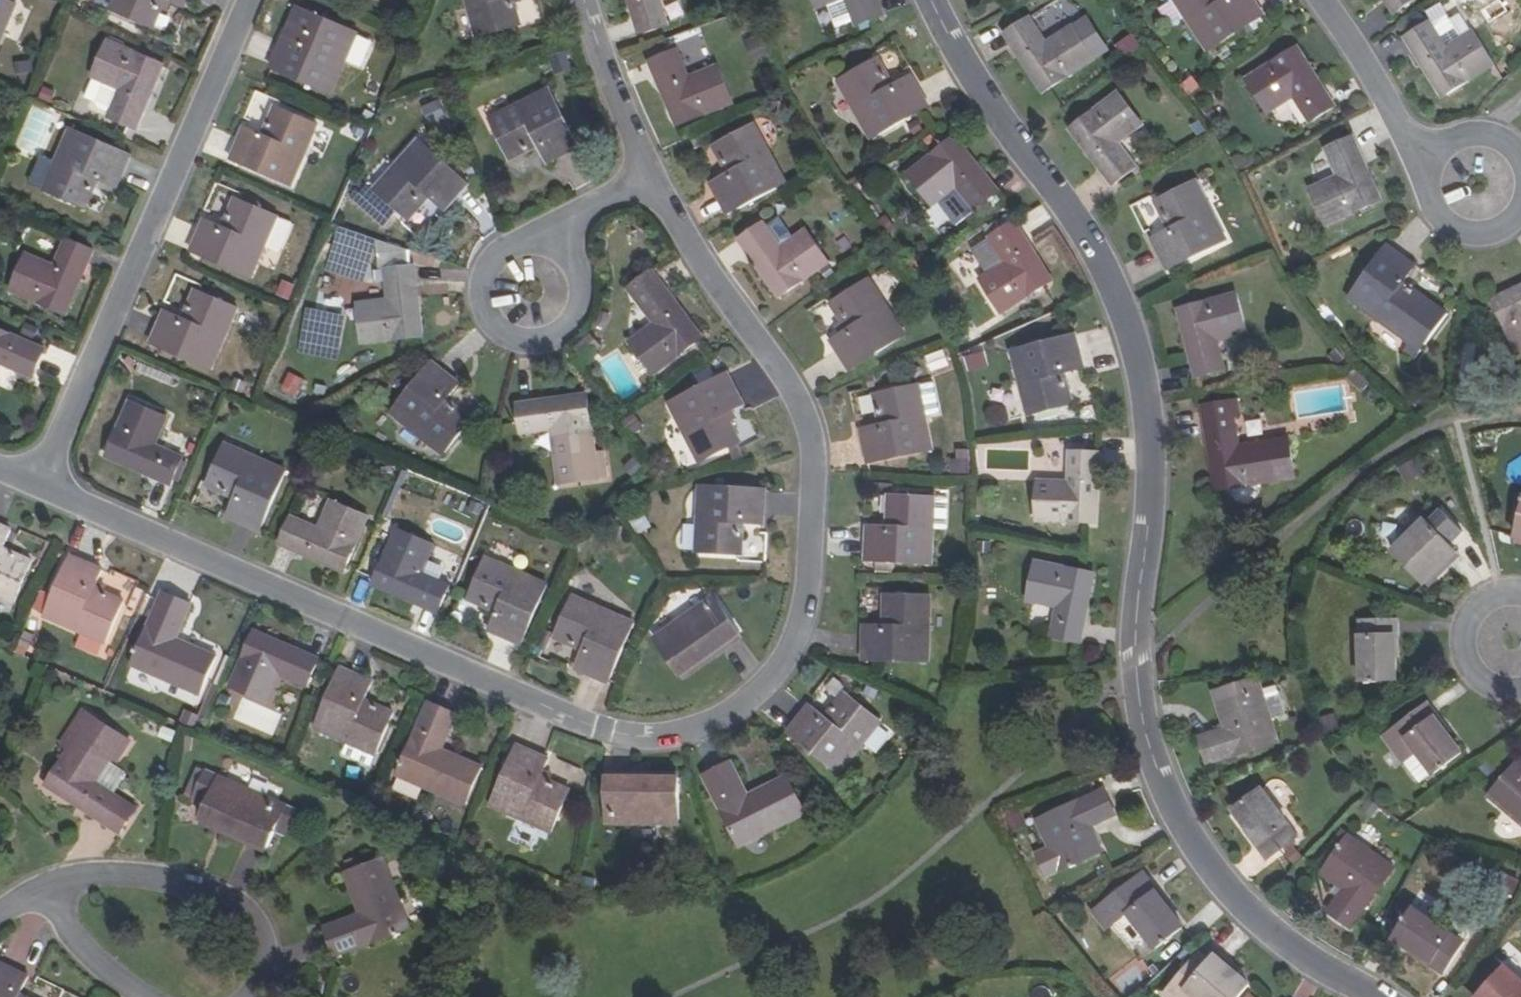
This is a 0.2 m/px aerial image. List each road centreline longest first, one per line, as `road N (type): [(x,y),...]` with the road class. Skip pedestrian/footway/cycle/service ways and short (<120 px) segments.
road 1 (residential): [(39,485),(594,726),(663,736),(731,715),(785,660),(800,623),(814,455),(790,385),(651,175)]
road 2 (residential): [(1375,996),(1266,930),(1178,821),(1149,759),(1135,612),(1149,451),(1133,336),(1081,226),(987,99),(932,0)]
road 3 (residential): [(39,485),(249,0)]
road 4 (residential): [(251,996),(263,976),(263,940),(223,895),(120,873),(81,880),(66,892)]
road 5 (residential): [(554,247),(522,242),(494,258),(482,305),(515,340),(563,332)]
road 6 (residential): [(1322,0),(1399,123),(1433,162)]
road 7 (residential): [(651,175),(584,0)]
road 8 (residential): [(1520,592),(1487,597),(1473,609),(1461,642),(1464,659),(1487,686),(1520,692)]
road 9 (residential): [(62,901),(62,920),(80,947),(144,996)]
road 10 (residential): [(651,175),(585,207),(554,247)]

